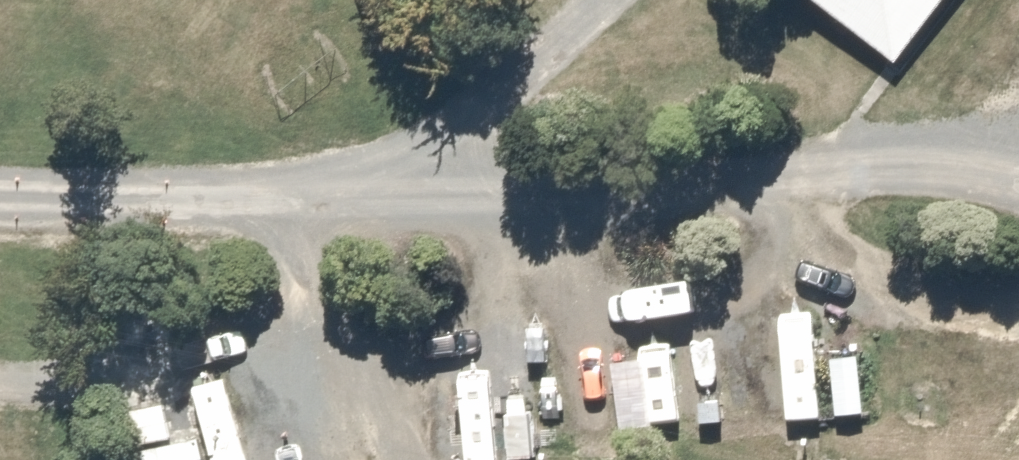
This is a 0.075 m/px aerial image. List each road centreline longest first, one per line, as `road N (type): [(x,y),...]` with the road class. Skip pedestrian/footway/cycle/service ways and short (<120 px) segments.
road 1 (residential): [(0,207),(722,189),(1018,211)]
road 2 (track): [(327,199),(465,120),(607,0)]

